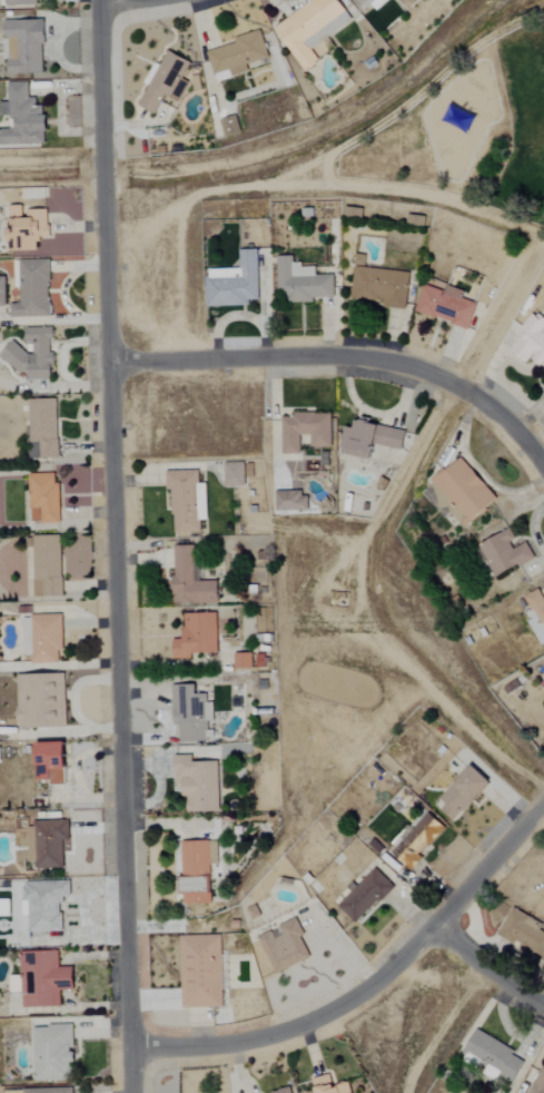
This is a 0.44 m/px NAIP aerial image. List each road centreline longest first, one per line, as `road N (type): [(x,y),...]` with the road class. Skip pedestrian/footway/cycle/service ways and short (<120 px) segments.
road 1 (residential): [(100,0),(134,1092)]
road 2 (residential): [(133,1050),(278,1033),(379,979),(543,802)]
road 3 (residential): [(543,464),(484,398),(427,371),(343,357),(111,361)]
road 4 (track): [(543,238),(409,190),(334,184)]
road 5 (track): [(461,387),(543,239)]
road 6 (residential): [(543,1003),(434,924)]

